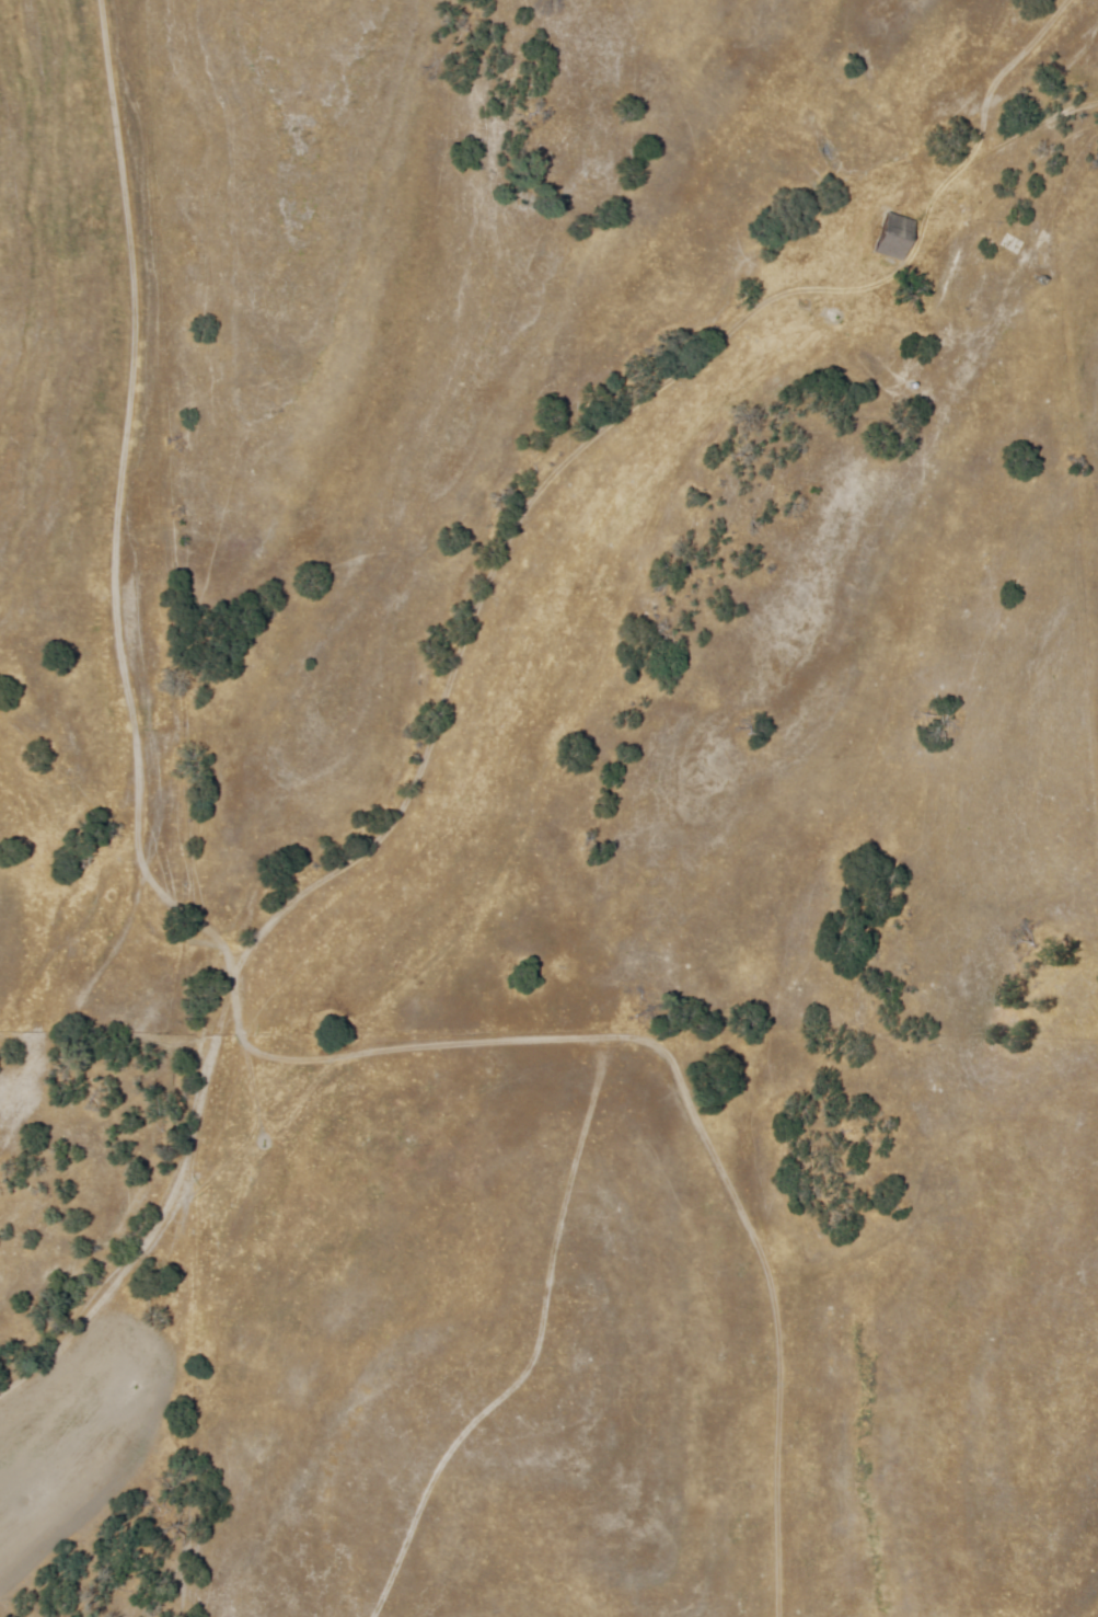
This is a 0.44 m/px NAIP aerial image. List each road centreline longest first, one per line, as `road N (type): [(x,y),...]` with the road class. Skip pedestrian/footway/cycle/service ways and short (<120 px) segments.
road 1 (track): [(794,1616),(774,1575),(779,1299),(643,1010),(361,947),(229,959),(149,888),(120,353),(137,243),(126,0)]
road 2 (residential): [(0,1378),(120,1270),(209,1051),(229,959),(381,837),(543,504),(660,380),(795,312)]

